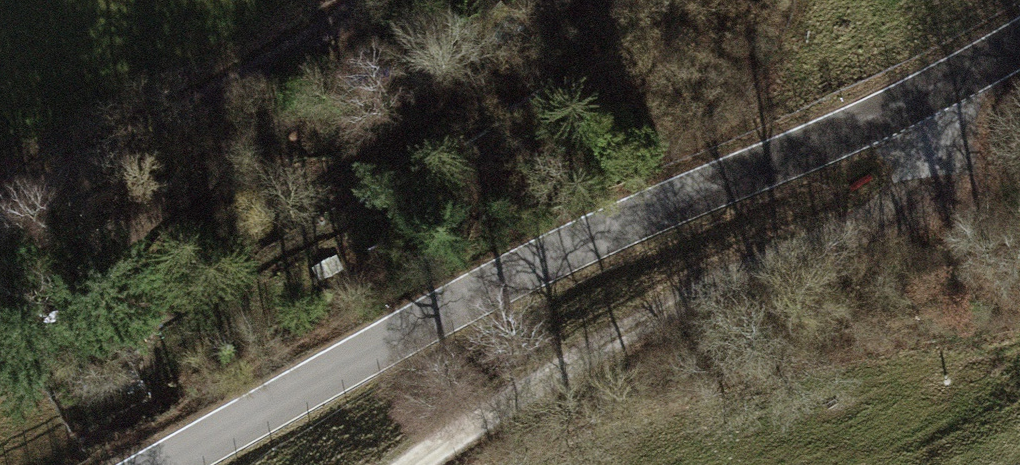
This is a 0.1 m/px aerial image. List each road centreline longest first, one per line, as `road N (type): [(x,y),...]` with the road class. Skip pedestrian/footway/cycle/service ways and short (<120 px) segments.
road 1 (tertiary): [(1019,41),(944,84),(586,240),(161,464)]
road 2 (track): [(944,84),(922,199),(676,301),(410,464)]
road 3 (track): [(0,205),(348,16),(363,0)]

